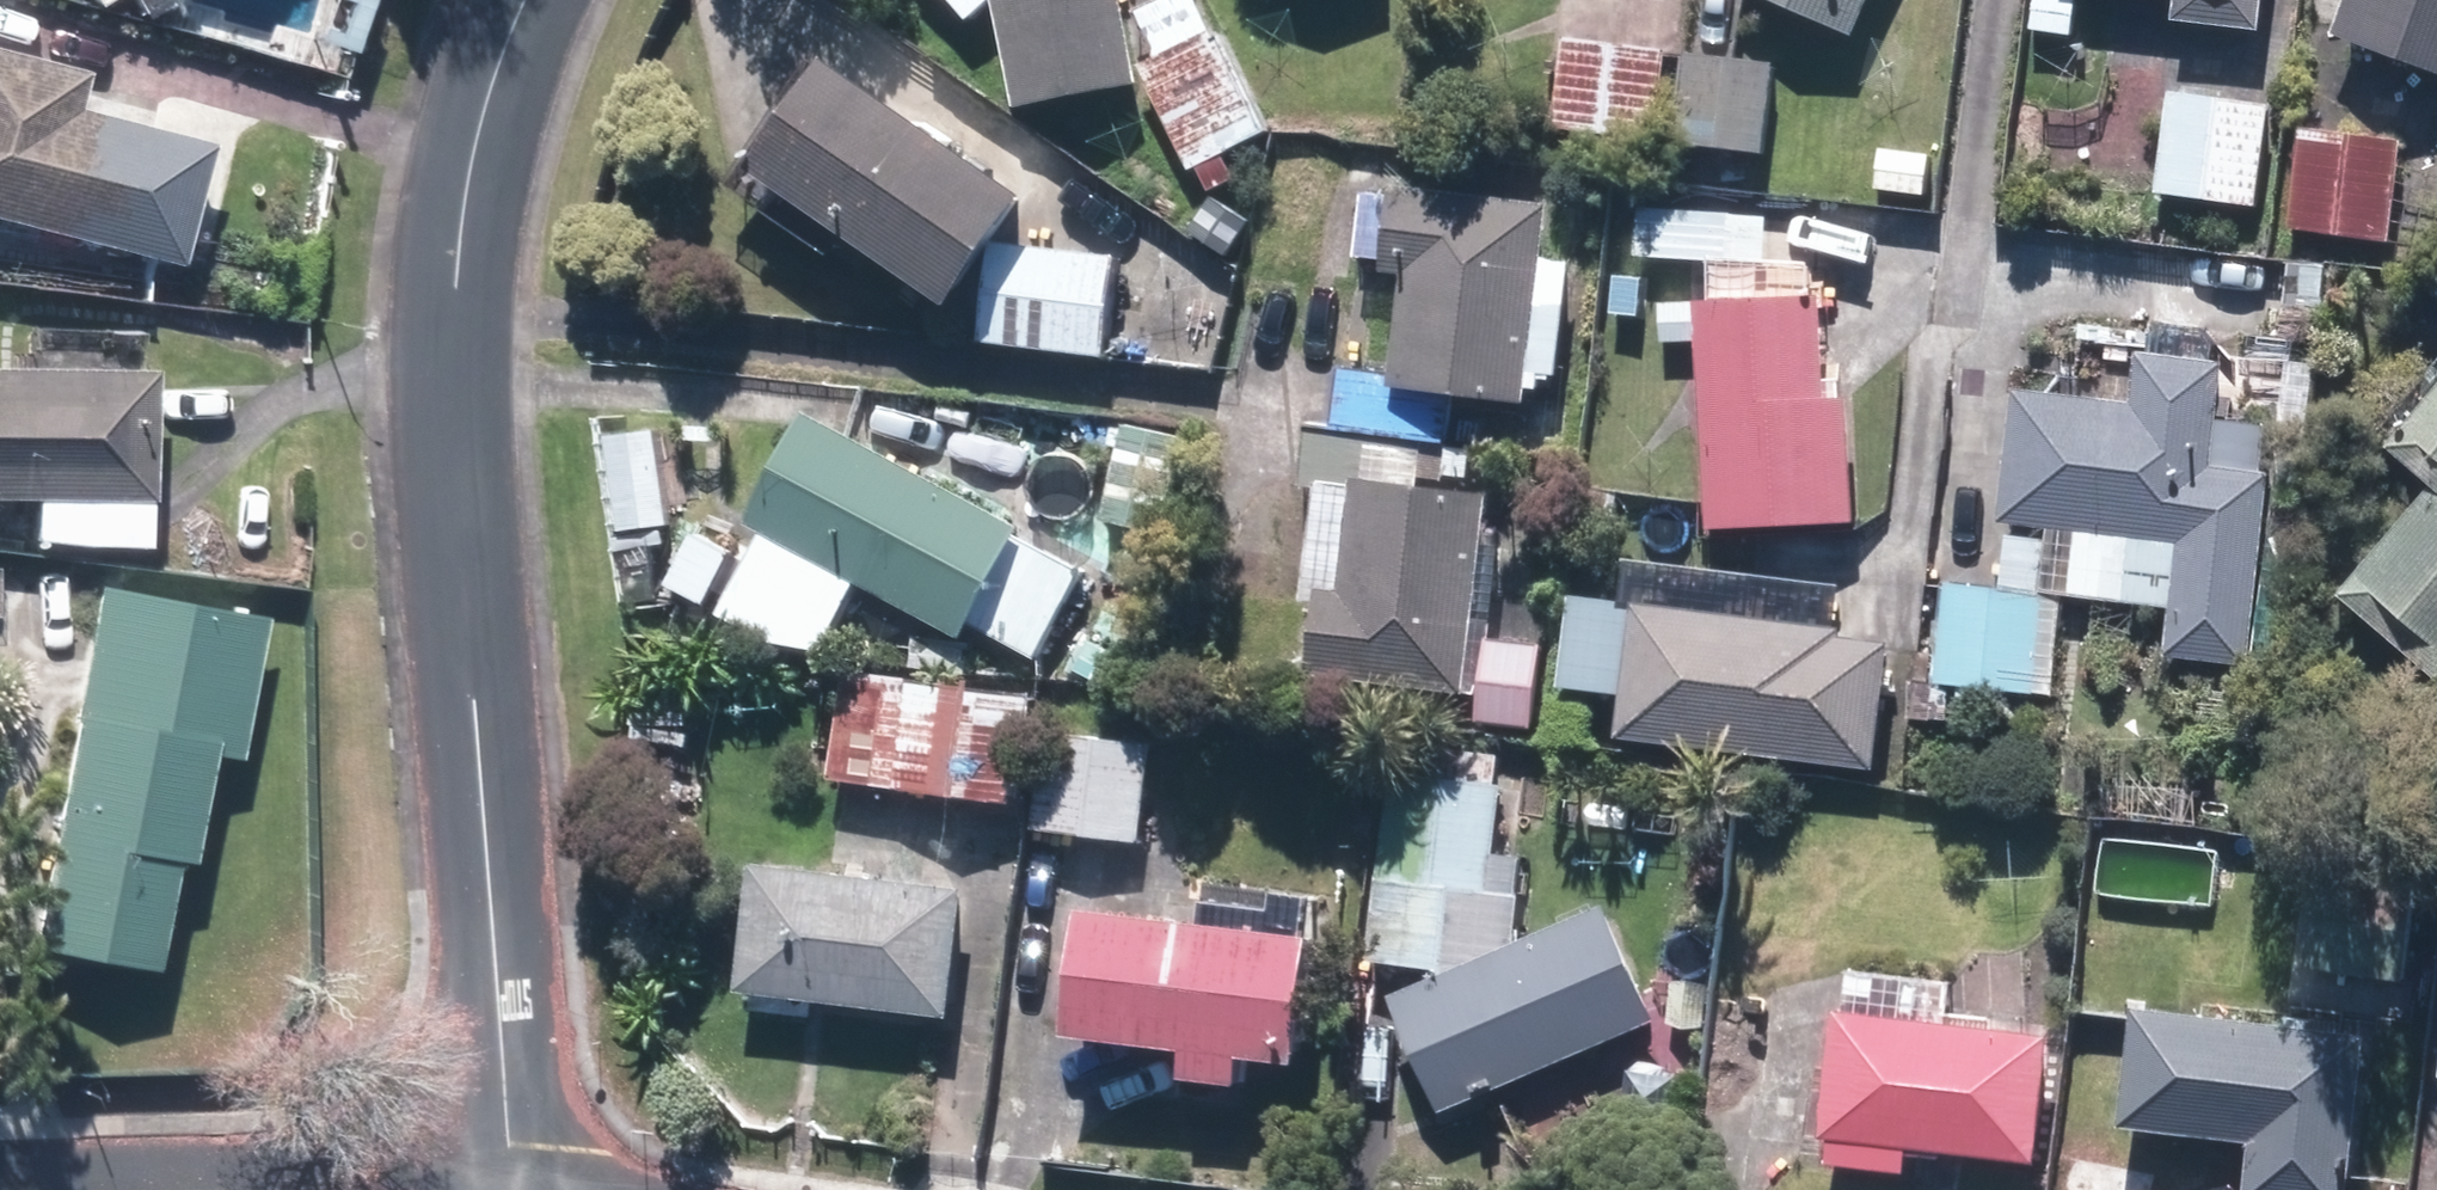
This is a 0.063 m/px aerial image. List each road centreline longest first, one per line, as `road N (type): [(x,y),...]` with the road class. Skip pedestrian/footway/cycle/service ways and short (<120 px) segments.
road 1 (residential): [(524,0),(480,95),(447,315),(516,1189)]

